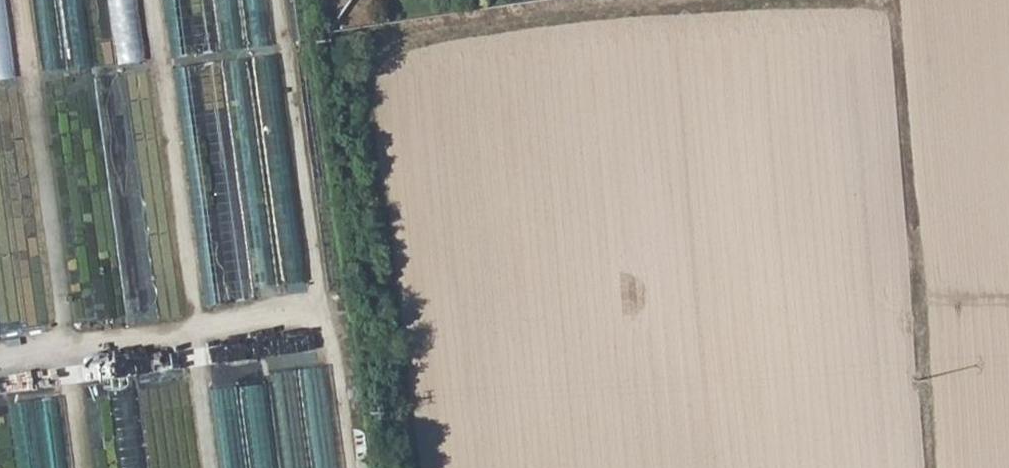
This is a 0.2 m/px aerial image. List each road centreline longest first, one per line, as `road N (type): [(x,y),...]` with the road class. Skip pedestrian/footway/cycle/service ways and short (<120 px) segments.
road 1 (track): [(0,358),(368,301)]

